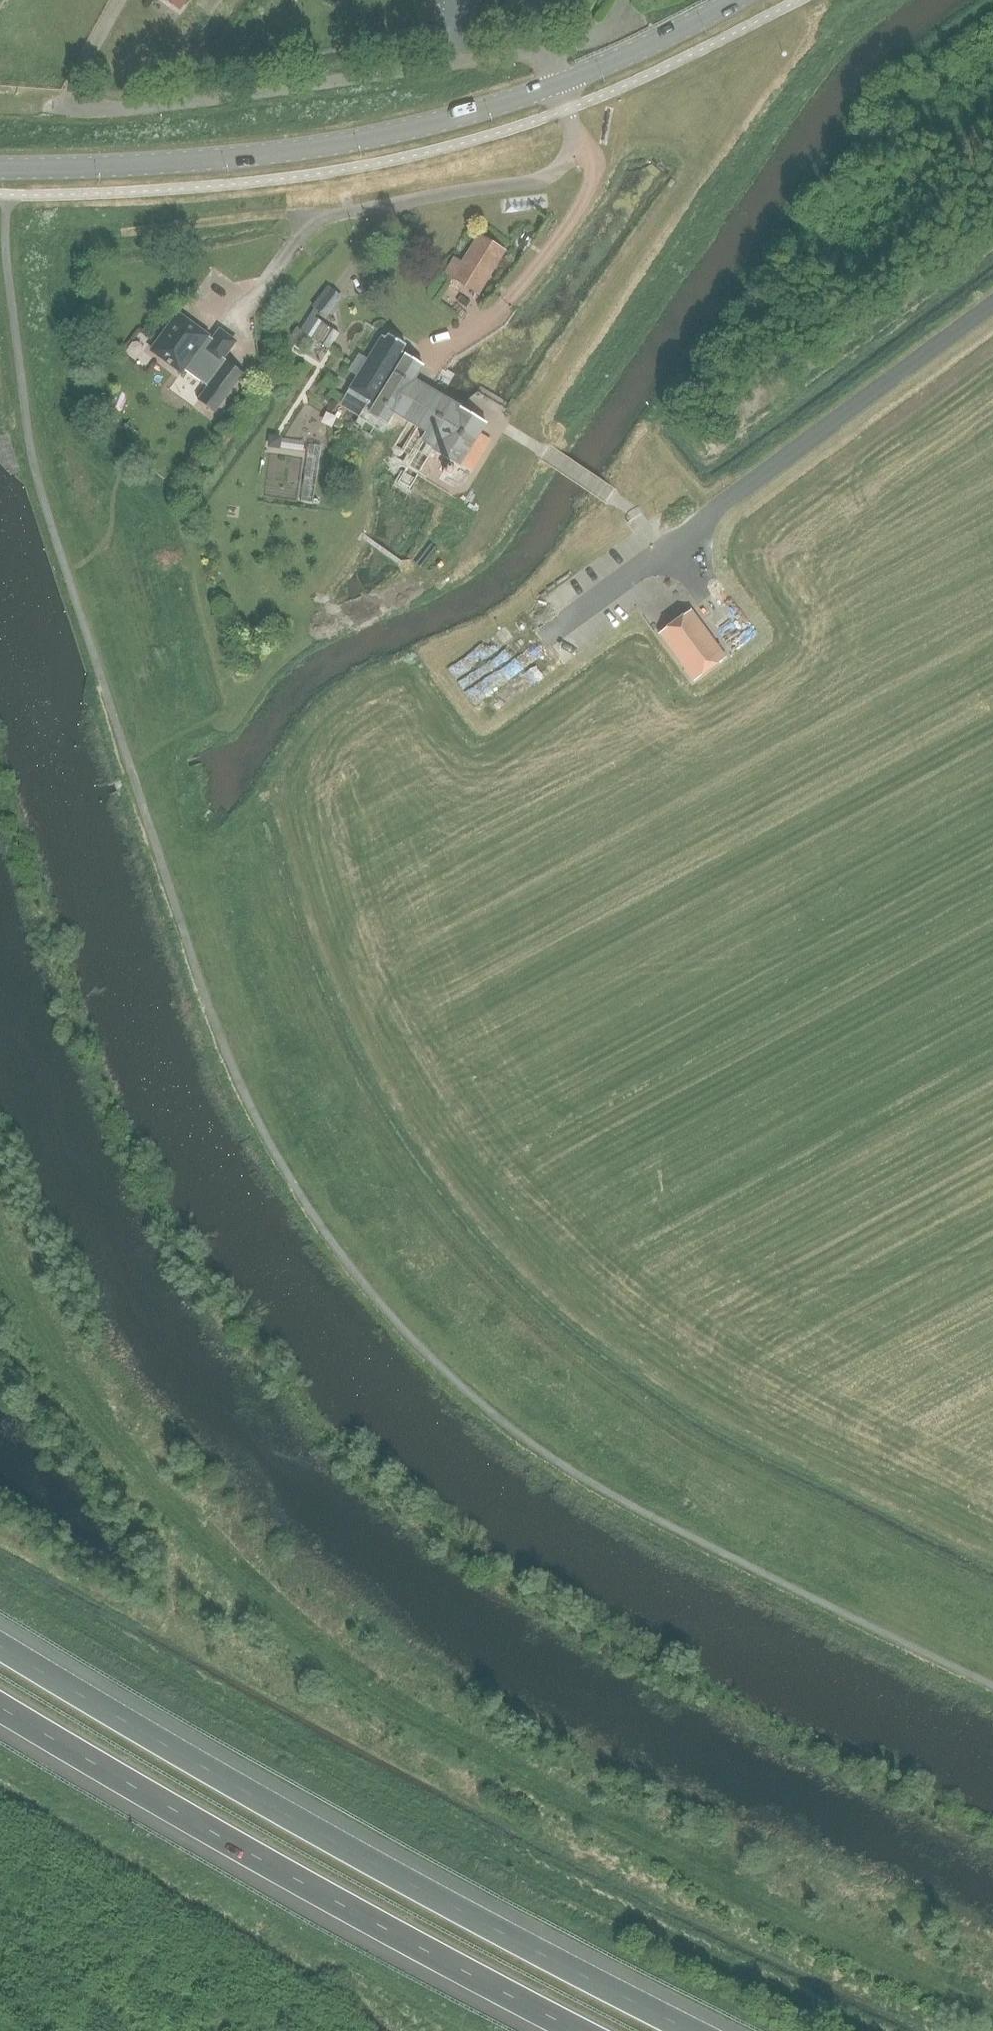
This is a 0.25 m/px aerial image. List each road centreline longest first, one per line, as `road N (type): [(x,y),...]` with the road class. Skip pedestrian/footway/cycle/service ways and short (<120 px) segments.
road 1 (motorway): [(683,2030),(358,1859),(0,1649)]
road 2 (secondary): [(737,0),(556,85),(410,128),(250,157),(0,169)]
road 3 (motorway): [(0,1708),(339,1909),(570,2030)]

